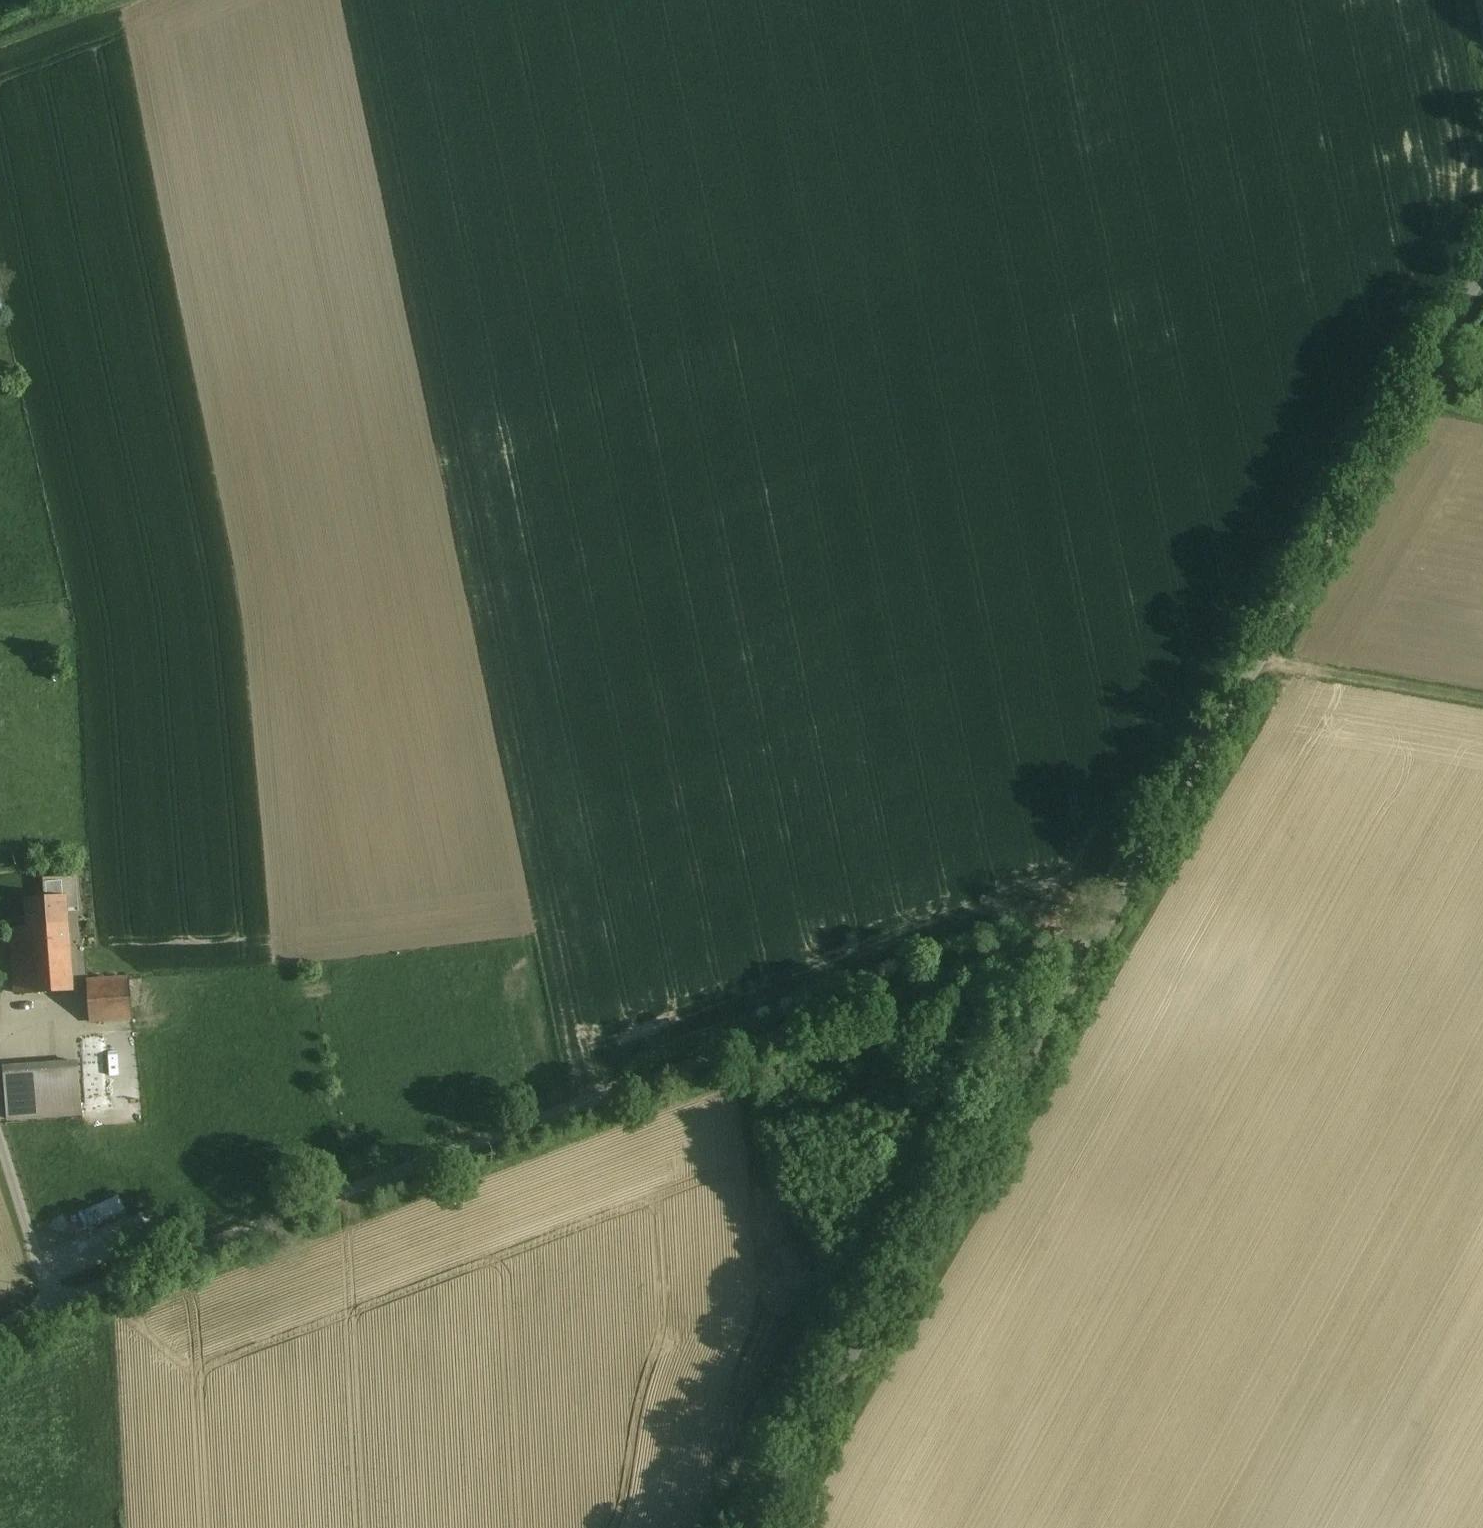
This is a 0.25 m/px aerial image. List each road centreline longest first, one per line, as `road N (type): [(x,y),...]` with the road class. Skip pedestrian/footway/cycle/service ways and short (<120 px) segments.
road 1 (unclassified): [(0,1316),(1075,921),(1087,926)]
road 2 (unclassified): [(1087,926),(1303,584),(1482,260)]
road 3 (unclassified): [(749,1527),(767,1482),(1087,926)]

